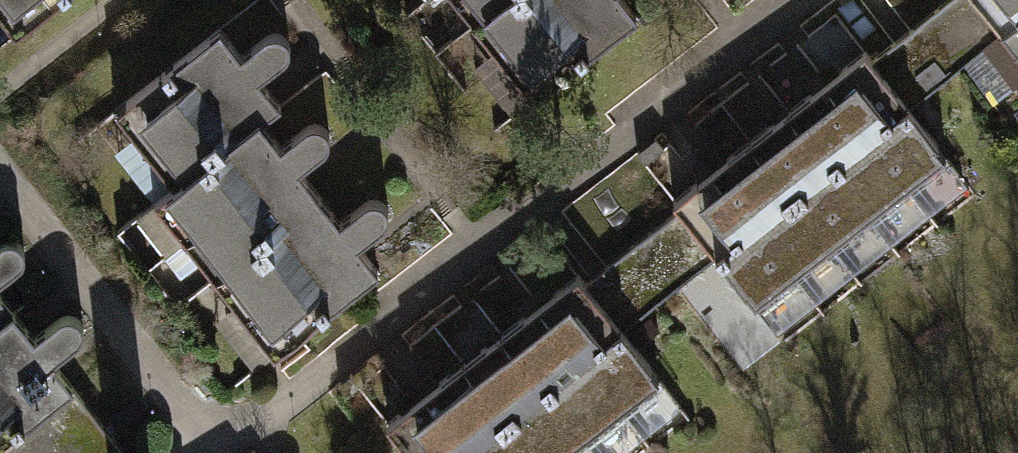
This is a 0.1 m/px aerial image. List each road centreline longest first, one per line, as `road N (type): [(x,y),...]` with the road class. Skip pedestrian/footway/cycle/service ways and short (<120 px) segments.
road 1 (residential): [(806,0),(215,447)]
road 2 (residential): [(215,447),(0,180)]

